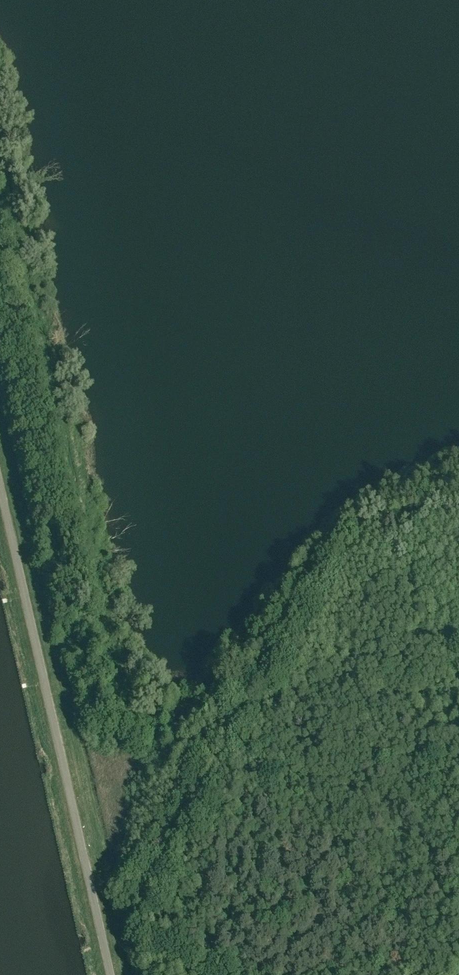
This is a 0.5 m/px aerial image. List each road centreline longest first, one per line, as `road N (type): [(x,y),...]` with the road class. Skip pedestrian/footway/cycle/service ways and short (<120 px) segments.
road 1 (unclassified): [(112,974),(0,488)]

